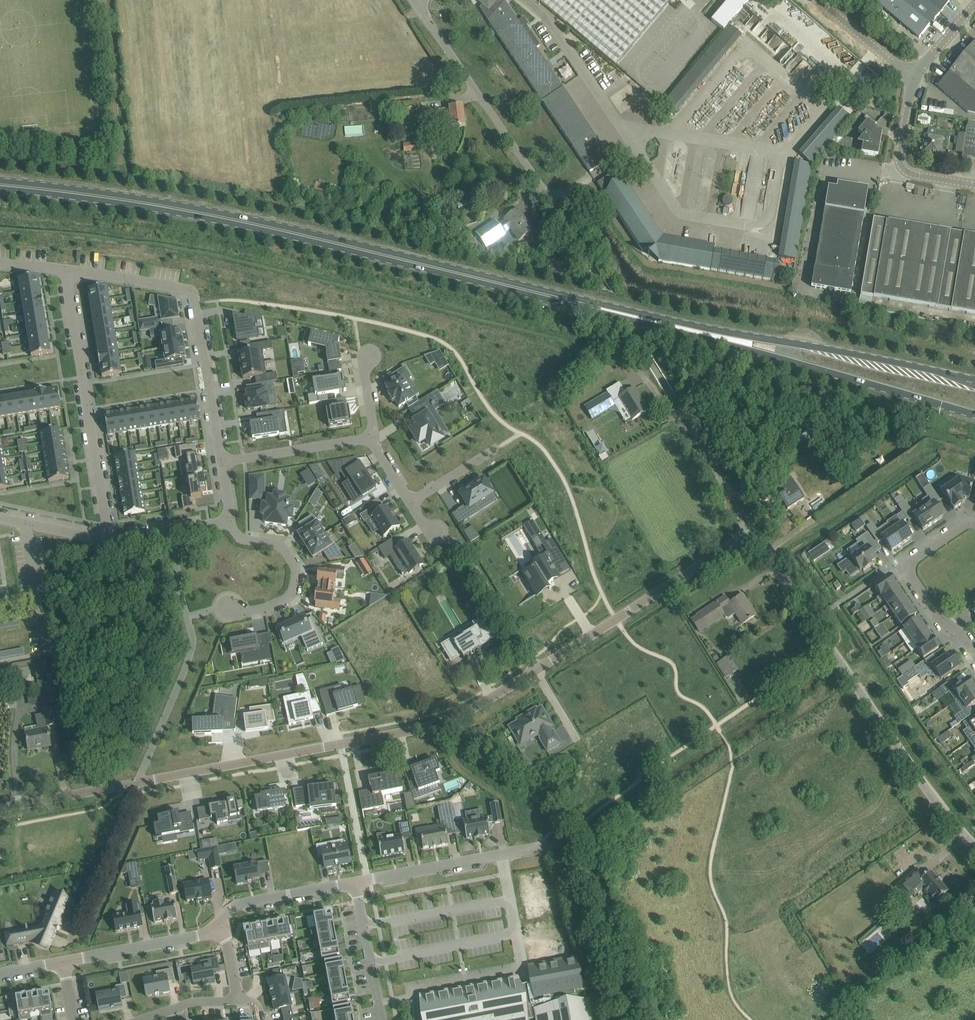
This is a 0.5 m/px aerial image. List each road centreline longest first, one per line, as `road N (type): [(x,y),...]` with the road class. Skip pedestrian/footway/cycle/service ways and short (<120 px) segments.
road 1 (unclassified): [(0,808),(442,723),(753,530)]
road 2 (primary): [(670,325),(234,219),(0,185)]
road 3 (unclassified): [(974,846),(919,778),(753,530)]
road 4 (primary): [(670,325),(974,415)]
road 5 (primary): [(974,382),(670,325)]
road 6 (residential): [(221,462),(193,295),(66,270)]
road 7 (residential): [(66,270),(109,539)]
road 8 (unclassified): [(569,226),(418,4)]
road 9 (residential): [(354,883),(552,844)]
road 10 (residential): [(974,656),(907,565),(974,525)]
road 11 (residential): [(231,519),(241,539),(280,546),(296,568),(291,595),(252,611),(228,607)]
road 12 (residential): [(63,962),(206,934),(221,923)]
road 13 (unclassified): [(974,185),(902,167),(912,78)]
road 14 (residential): [(221,462),(372,438)]
road 15 (residential): [(221,923),(236,904),(354,883)]
road 16 (residential): [(354,883),(381,1019)]
road 17 (unclassified): [(753,530),(681,412)]
road 18 (residential): [(109,539),(231,519)]
road 19 (unclassified): [(818,0),(912,78)]

